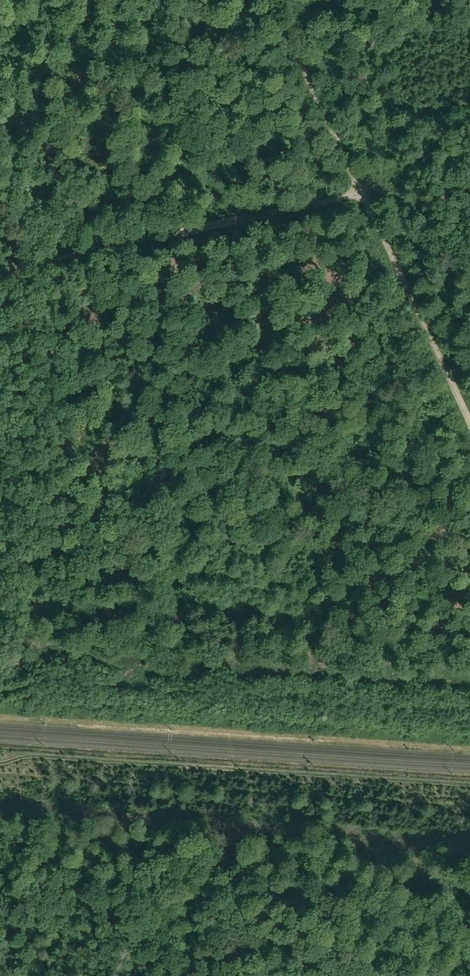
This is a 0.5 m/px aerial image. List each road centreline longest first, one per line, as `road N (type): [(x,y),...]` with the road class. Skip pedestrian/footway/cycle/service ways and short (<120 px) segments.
road 1 (track): [(0,764),(54,756),(469,781)]
road 2 (track): [(269,0),(469,420)]
road 3 (track): [(0,280),(360,187)]

